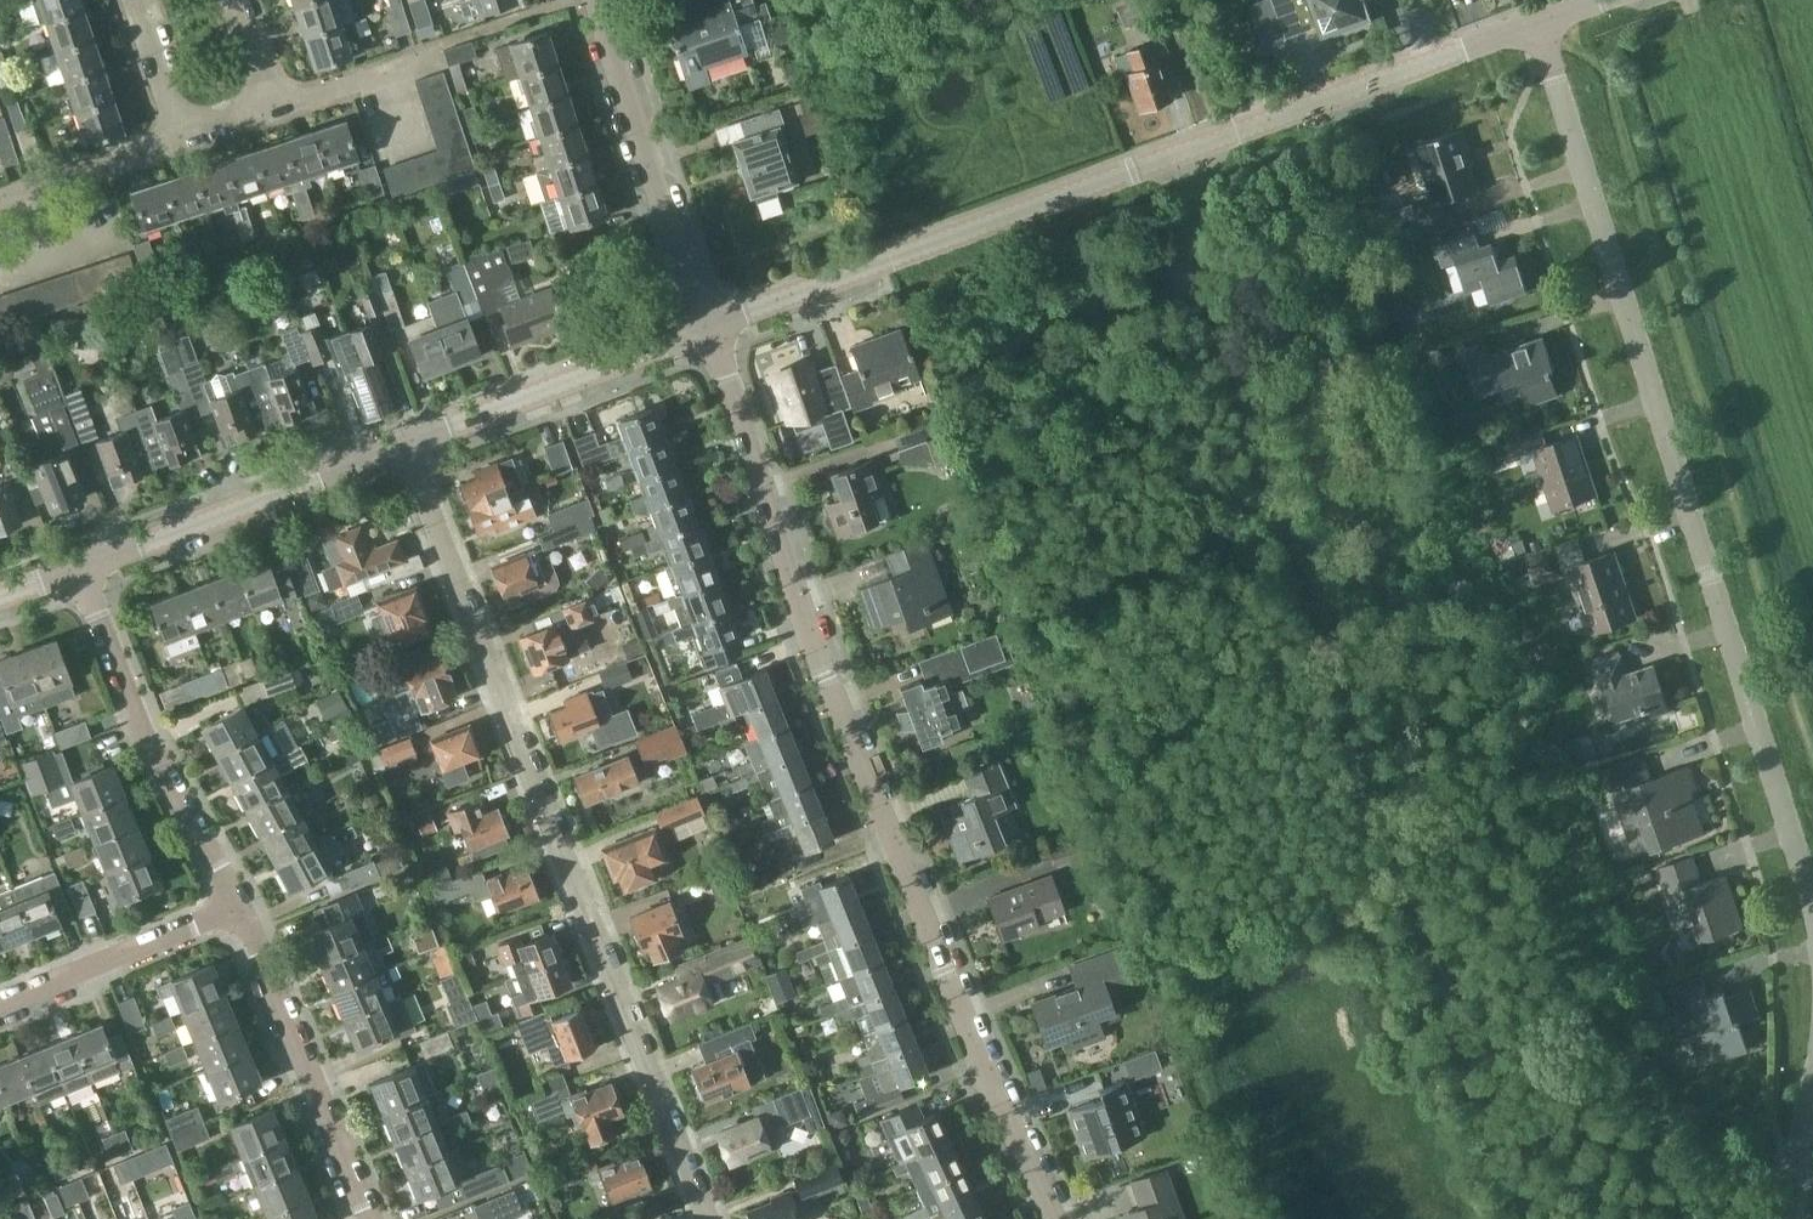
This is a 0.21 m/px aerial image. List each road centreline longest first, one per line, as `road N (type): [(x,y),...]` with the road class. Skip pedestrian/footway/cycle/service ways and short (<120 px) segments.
road 1 (residential): [(1058,1218),(908,882),(711,329)]
road 2 (residential): [(1812,880),(1591,202),(1538,18)]
road 3 (residential): [(714,1218),(401,446)]
road 4 (residential): [(711,329),(1262,113)]
road 5 (residential): [(236,905),(140,726),(76,566)]
road 6 (residential): [(597,0),(711,329)]
road 7 (residential): [(76,566),(401,446)]
road 8 (residential): [(370,1218),(236,905)]
road 9 (residential): [(401,446),(711,329)]
road 10 (residential): [(1262,113),(1538,18)]
road 11 (residential): [(0,1001),(236,905)]
road 12 (residential): [(412,124),(394,73),(318,96),(268,98)]
road 13 (residential): [(0,193),(173,133)]
road 14 (residential): [(1780,1218),(1812,1077)]
road 15 (residential): [(173,133),(132,0)]
road 16 (residential): [(1262,113),(1218,0)]

